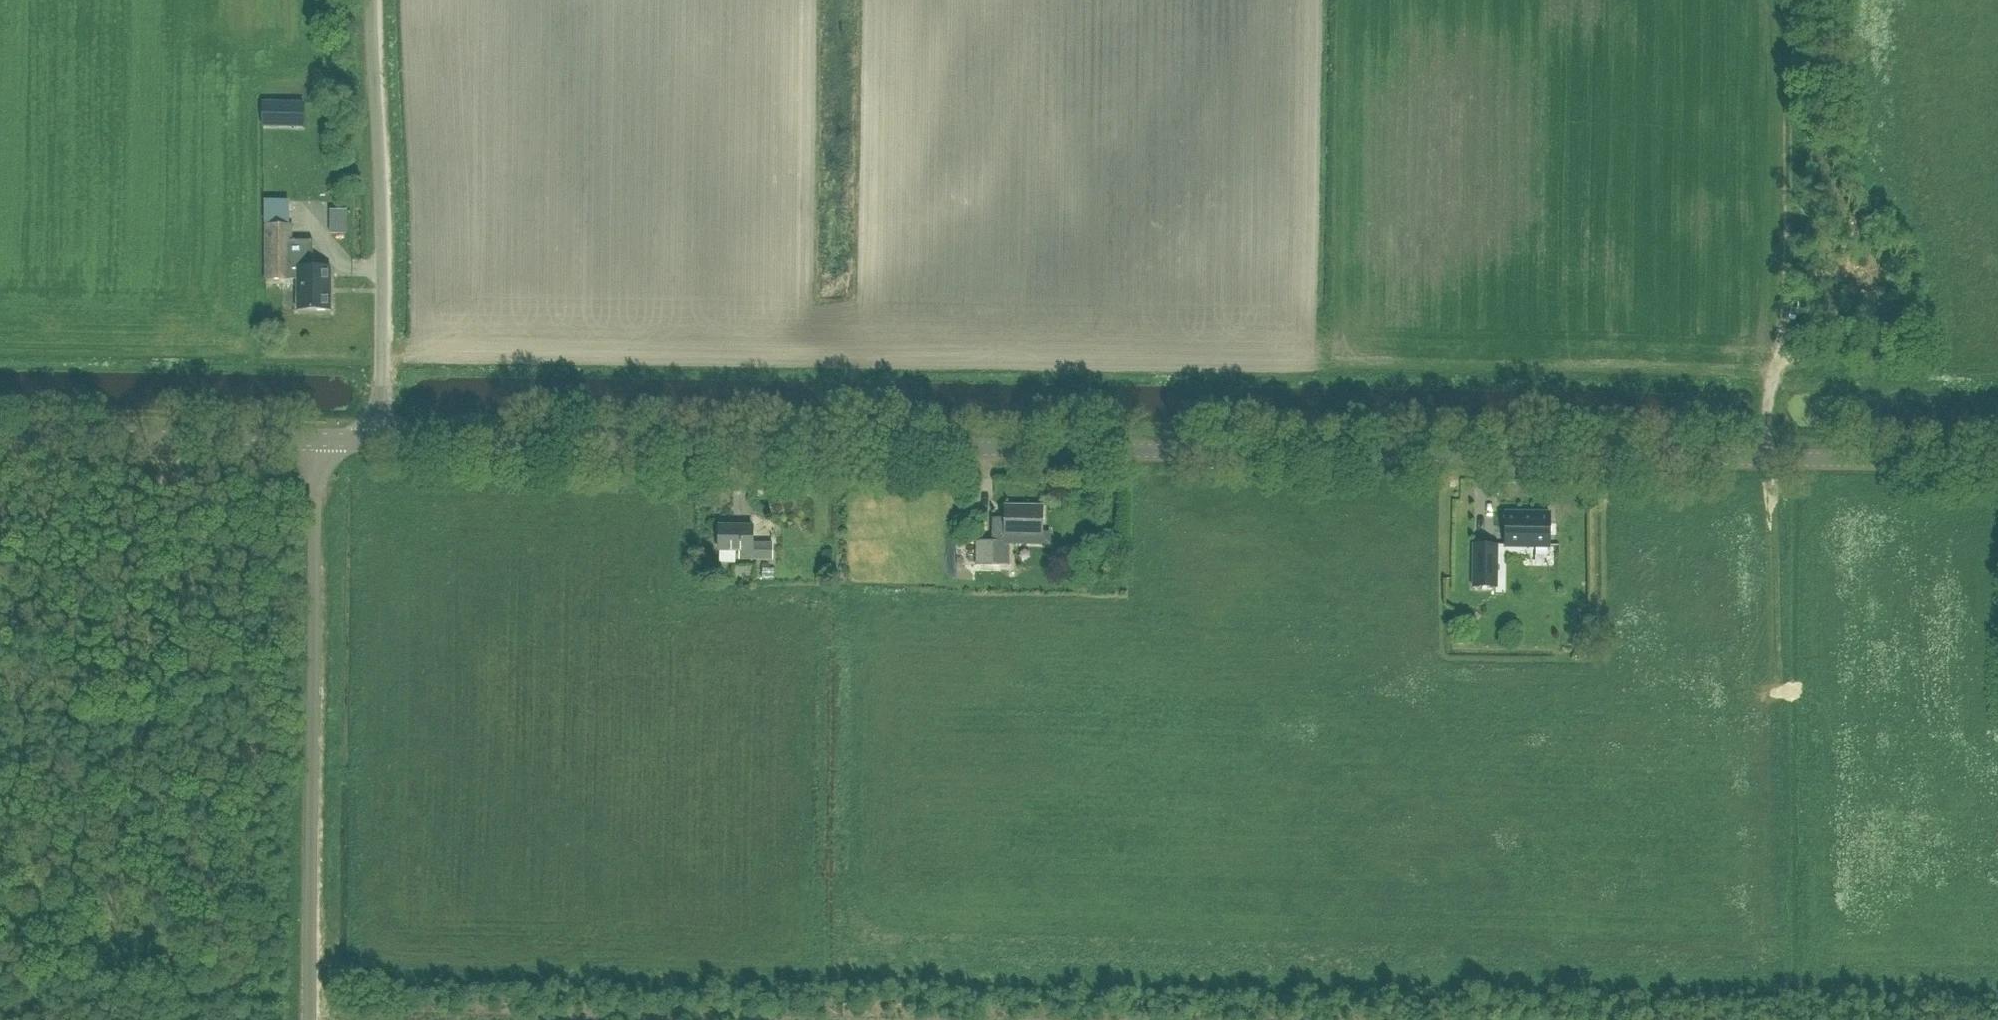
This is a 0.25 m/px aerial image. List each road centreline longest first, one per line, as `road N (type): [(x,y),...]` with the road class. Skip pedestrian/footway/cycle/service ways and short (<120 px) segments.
road 1 (tertiary): [(1997,461),(381,438)]
road 2 (unclassified): [(311,1019),(316,437)]
road 3 (track): [(1765,458),(1783,328),(1786,0)]
road 4 (unclassified): [(381,438),(374,0)]
road 5 (tertiary): [(316,437),(0,433)]

